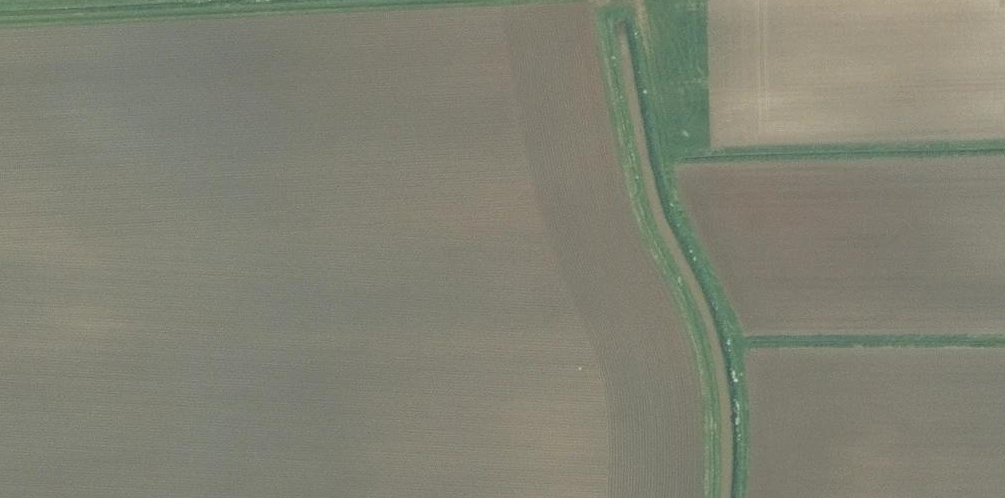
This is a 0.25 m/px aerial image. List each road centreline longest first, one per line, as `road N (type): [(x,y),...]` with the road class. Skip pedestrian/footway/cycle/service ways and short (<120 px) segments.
road 1 (track): [(744,497),(741,353),(673,186),(632,0)]
road 2 (track): [(708,497),(703,379),(692,332),(634,206),(596,0)]

